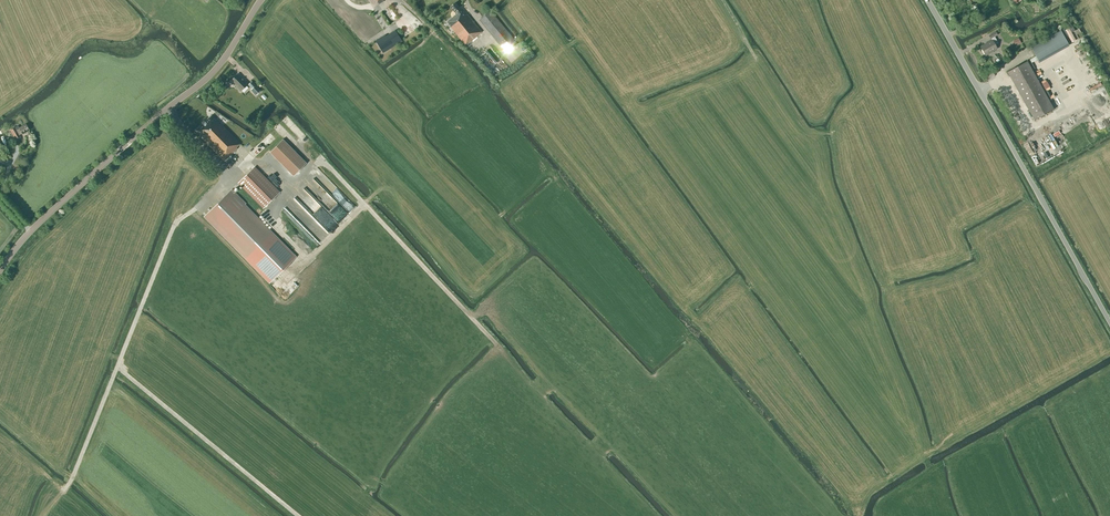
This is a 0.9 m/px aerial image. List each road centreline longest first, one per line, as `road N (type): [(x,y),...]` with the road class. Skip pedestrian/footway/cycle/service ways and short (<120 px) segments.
road 1 (track): [(285,121),(628,486)]
road 2 (tertiary): [(0,274),(38,224),(214,71),(264,0)]
road 3 (unclassified): [(1109,323),(927,0)]
road 4 (track): [(193,210),(175,222),(63,492)]
road 5 (track): [(187,214),(216,248),(231,289),(276,329),(285,332),(329,290),(329,276),(308,260)]
road 6 (track): [(117,369),(297,515)]

